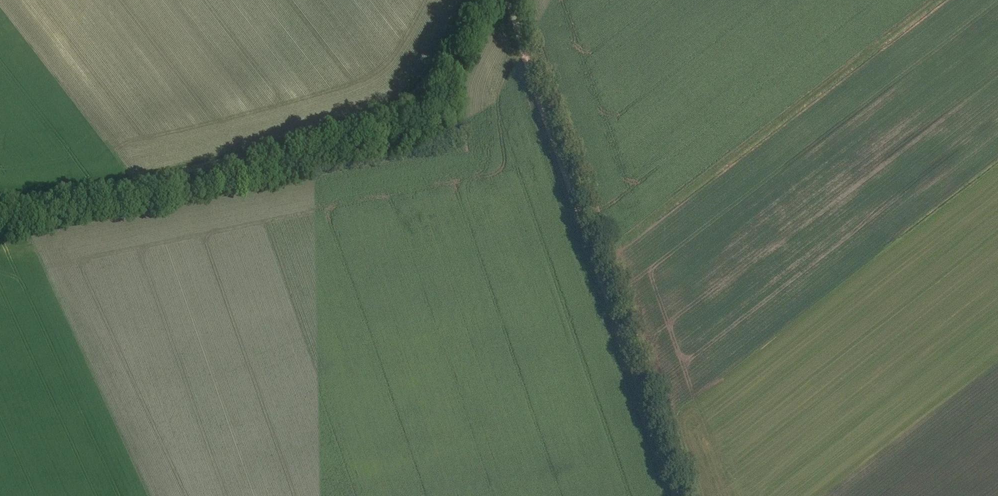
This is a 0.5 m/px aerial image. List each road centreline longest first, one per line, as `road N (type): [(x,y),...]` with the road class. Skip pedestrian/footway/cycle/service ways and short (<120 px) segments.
road 1 (track): [(0,203),(167,180),(381,125),(413,111),(473,0)]
road 2 (track): [(507,0),(677,495)]

